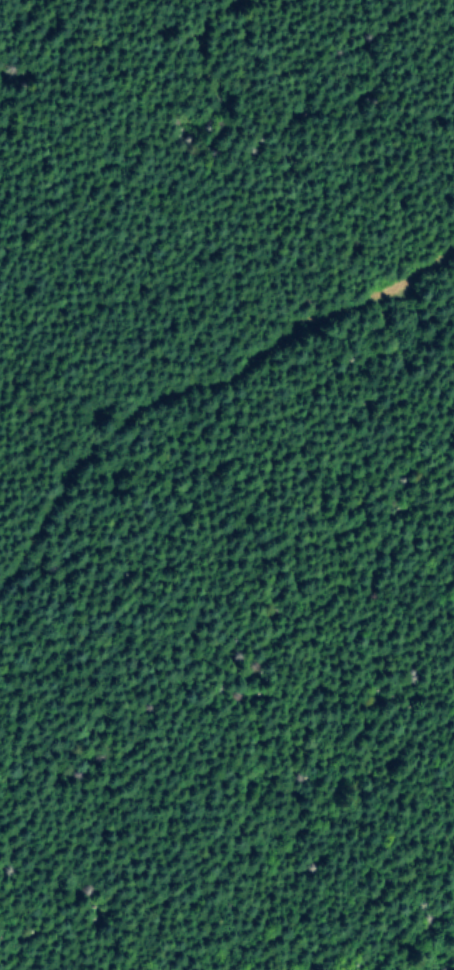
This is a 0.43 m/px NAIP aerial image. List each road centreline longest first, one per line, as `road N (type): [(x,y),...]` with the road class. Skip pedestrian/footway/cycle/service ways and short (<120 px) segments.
road 1 (residential): [(453,213),(247,354),(0,562)]

